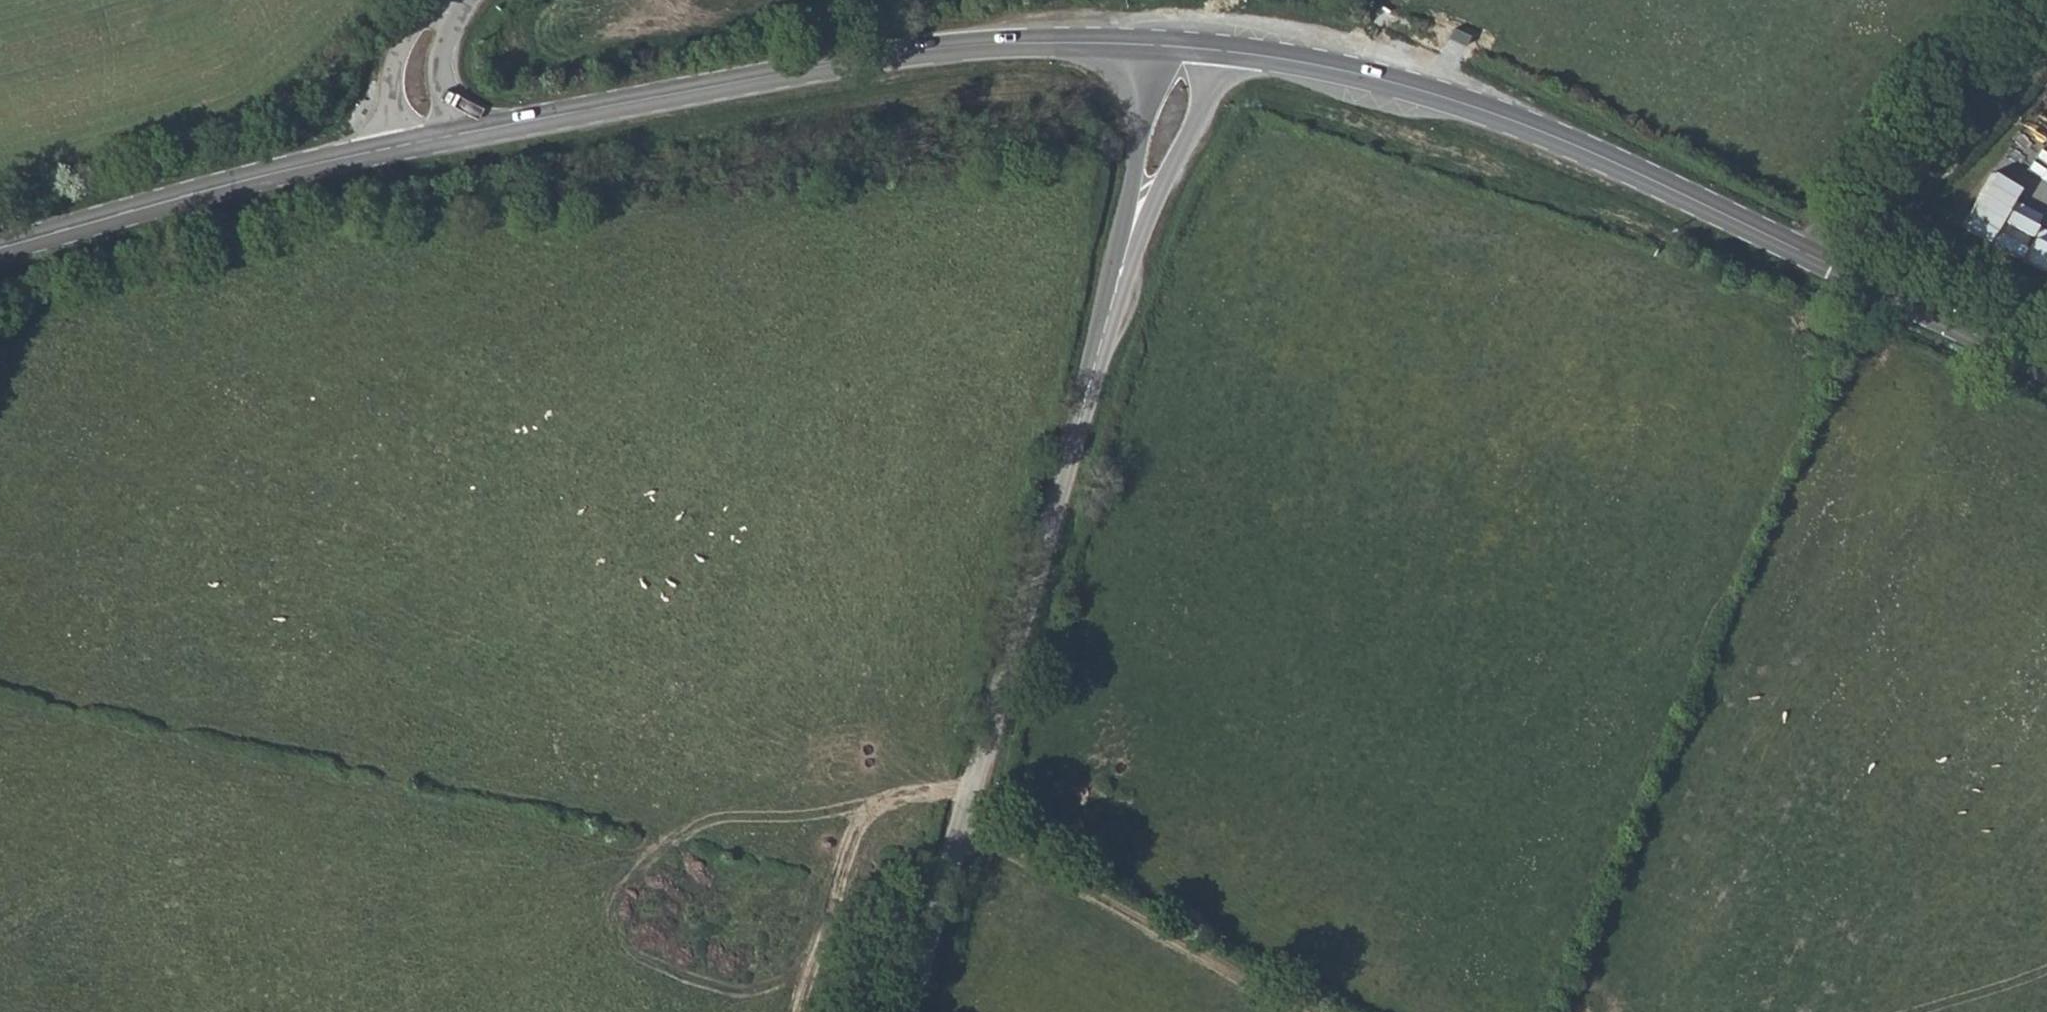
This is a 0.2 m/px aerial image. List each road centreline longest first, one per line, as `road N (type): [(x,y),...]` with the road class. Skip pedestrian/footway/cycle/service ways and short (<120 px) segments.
road 1 (secondary): [(1218,50),(1317,64),(1512,120),(2046,369)]
road 2 (unclassified): [(911,1011),(1125,256)]
road 3 (secondary): [(462,133),(874,56),(1011,42),(1129,44)]
road 4 (secondary): [(0,246),(387,148)]
road 5 (unclassified): [(1125,256),(1180,153),(1218,50)]
road 6 (unclassified): [(1129,44),(1136,129),(1125,256)]
road 7 (unclassified): [(442,0),(401,46),(387,148)]
road 8 (unclassified): [(462,133),(440,66),(460,0)]

